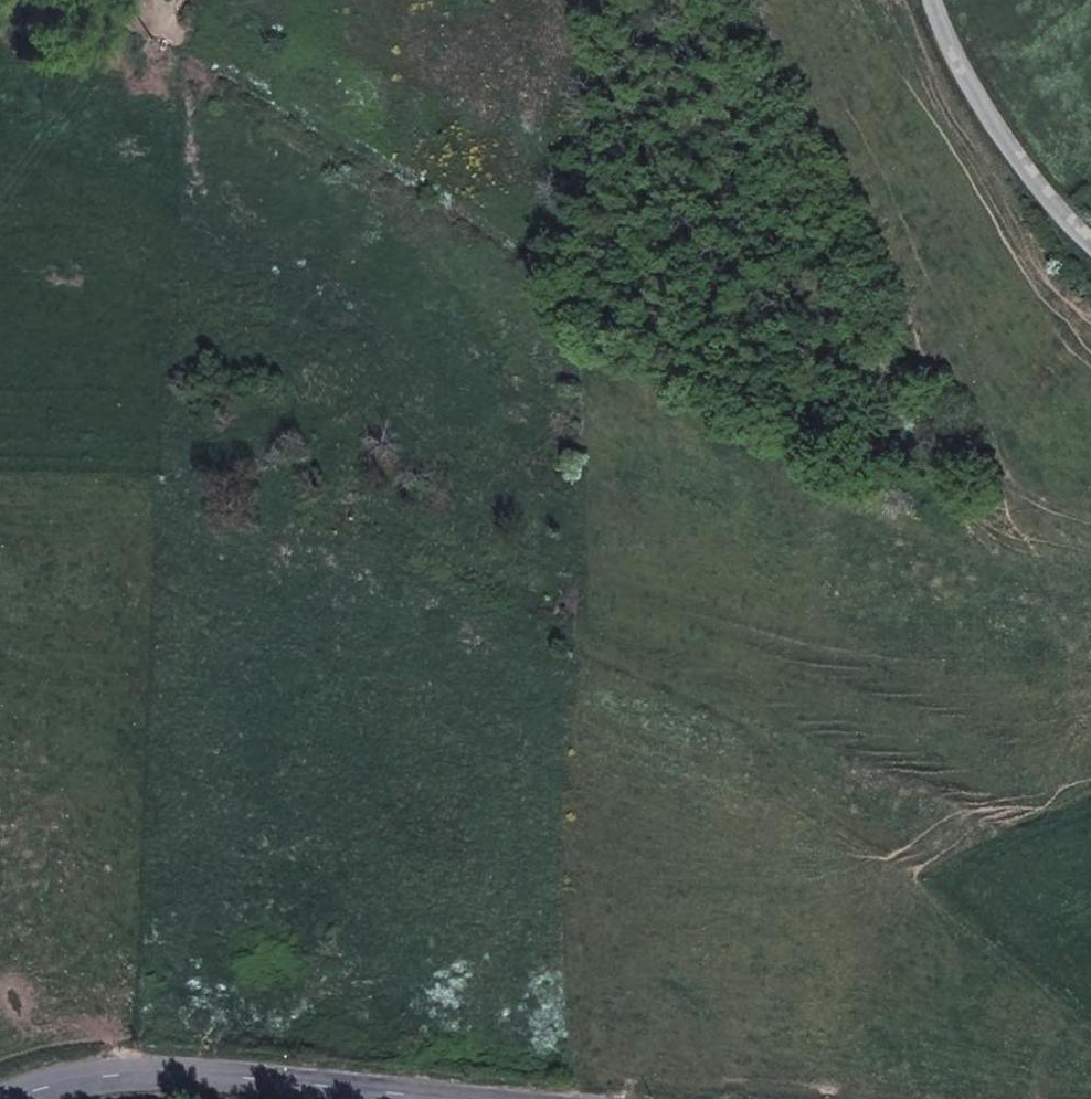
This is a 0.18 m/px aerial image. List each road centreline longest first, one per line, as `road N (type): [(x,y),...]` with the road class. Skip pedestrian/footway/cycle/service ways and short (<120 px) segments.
road 1 (tertiary): [(9,1098),(105,1076),(181,1073),(439,1098)]
road 2 (unclassified): [(1090,249),(999,147),(941,0)]

